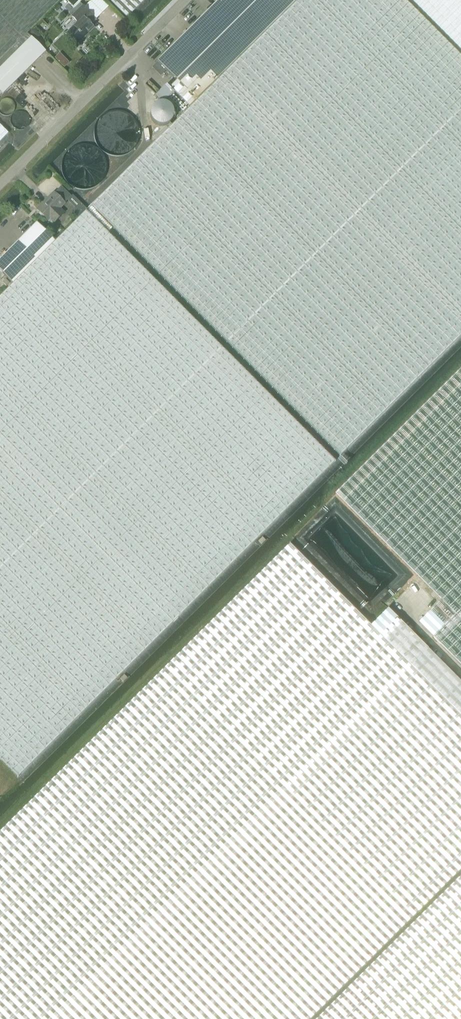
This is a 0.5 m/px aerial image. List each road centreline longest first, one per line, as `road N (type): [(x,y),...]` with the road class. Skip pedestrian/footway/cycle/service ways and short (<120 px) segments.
road 1 (unclassified): [(0,183),(184,0)]

